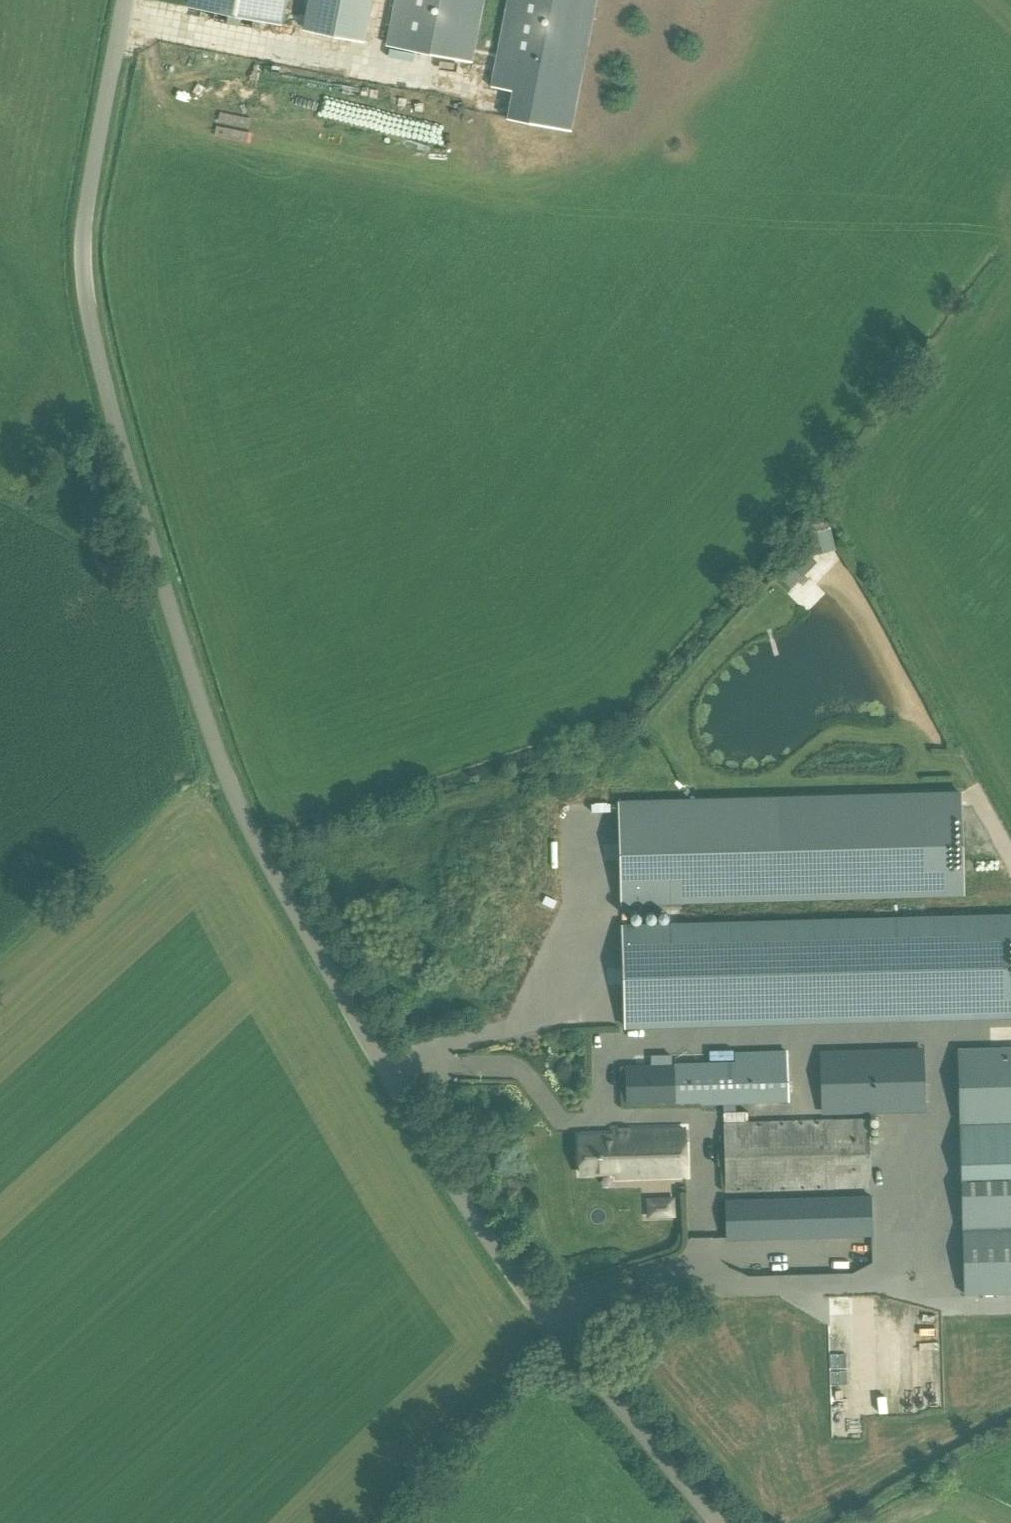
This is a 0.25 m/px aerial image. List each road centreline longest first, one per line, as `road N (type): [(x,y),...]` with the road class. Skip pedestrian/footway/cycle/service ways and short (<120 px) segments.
road 1 (unclassified): [(719,1522),(545,1316),(438,1158),(266,864),(213,742),(159,576),(81,273),(87,198),(127,0)]

